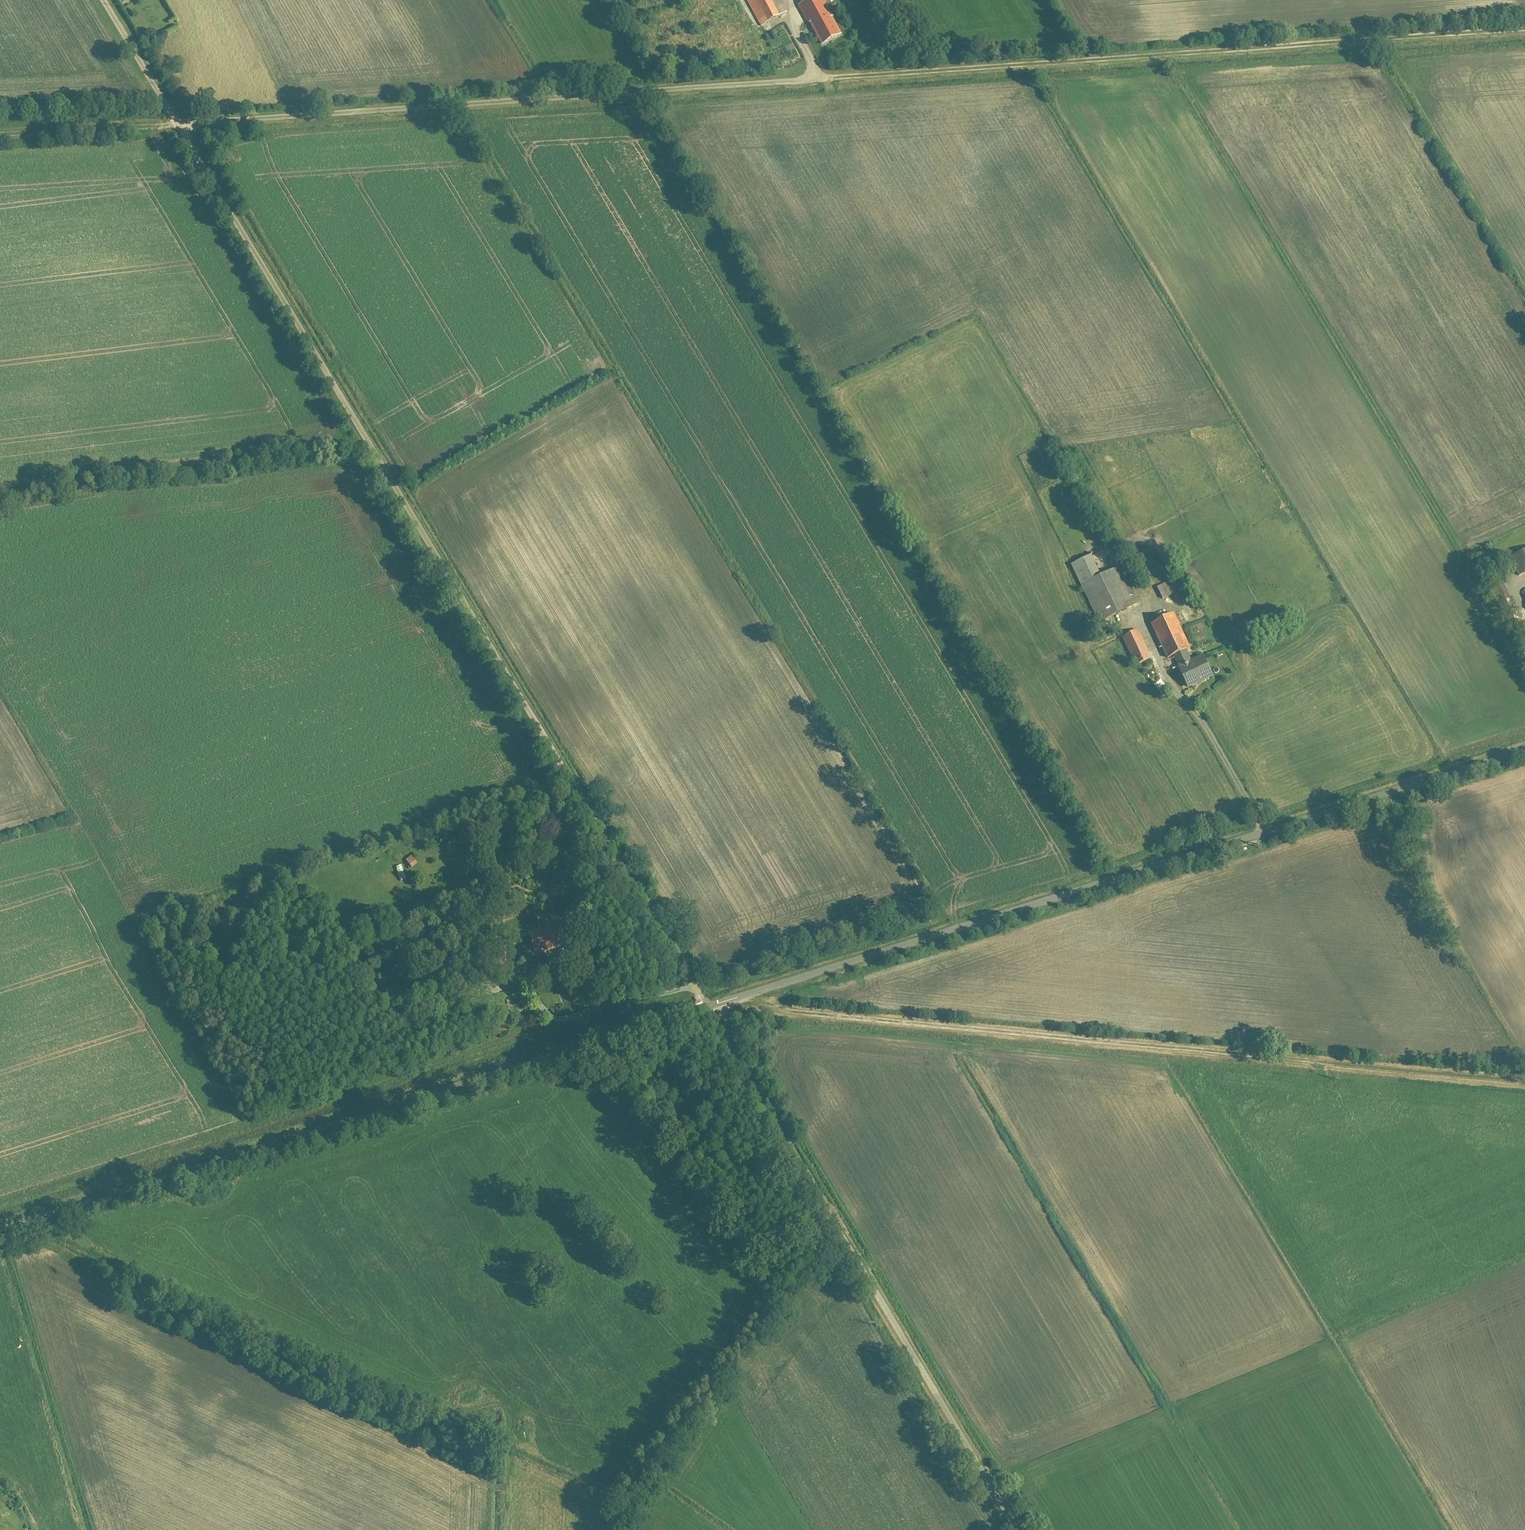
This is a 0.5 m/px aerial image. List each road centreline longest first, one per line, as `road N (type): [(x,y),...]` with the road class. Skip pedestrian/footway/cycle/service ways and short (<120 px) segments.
road 1 (track): [(1524,29),(0,136)]
road 2 (residential): [(706,1006),(573,771),(102,0)]
road 3 (unclassified): [(1524,746),(706,1006)]
road 4 (track): [(706,1006),(1524,1086)]
road 5 (unclassified): [(706,1006),(0,1230)]
road 6 (unclassified): [(1017,1529),(851,1232),(706,1006)]

